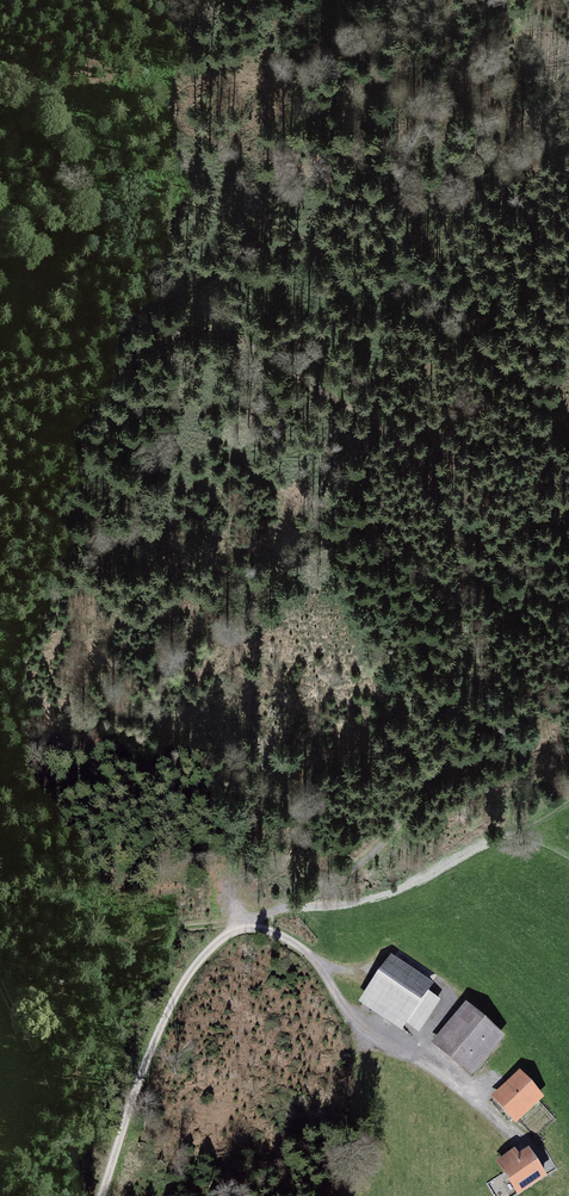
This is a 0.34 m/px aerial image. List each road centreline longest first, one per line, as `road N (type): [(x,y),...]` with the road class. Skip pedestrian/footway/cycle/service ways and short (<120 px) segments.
road 1 (track): [(240,925),(352,871),(431,782),(460,706),(458,568),(436,485),(408,444),(246,341),(204,327),(168,334)]
road 2 (track): [(0,335),(32,279),(86,224),(126,199),(190,202),(338,247)]
road 3 (track): [(240,925),(294,943),(320,966),(361,1034),(446,1078),(515,1139)]
road 4 (track): [(105,1195),(170,1008),(205,954),(240,925)]
road 5 (track): [(0,513),(125,362),(168,334)]
road 6 (track): [(15,1012),(168,932),(240,925)]
road 7 (track): [(81,1195),(63,1113),(0,982)]
road 8 (track): [(168,334),(41,285),(0,242)]

